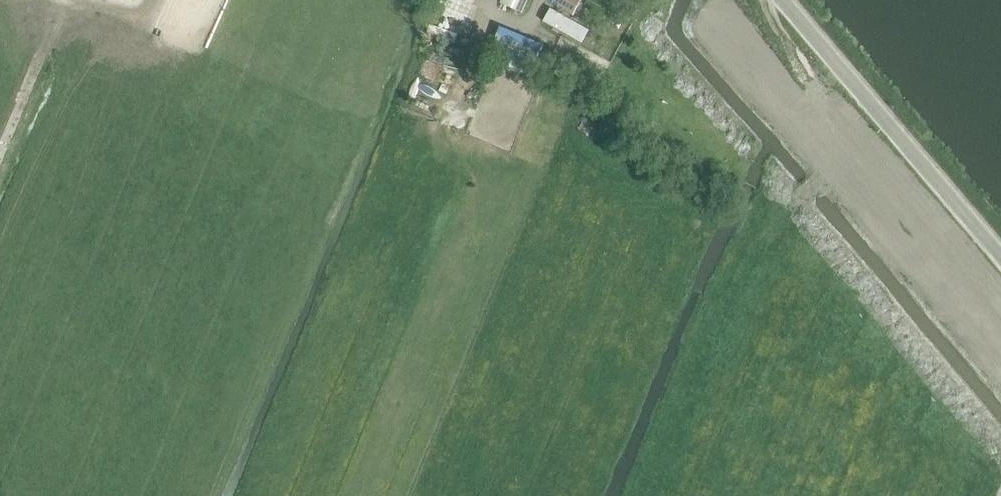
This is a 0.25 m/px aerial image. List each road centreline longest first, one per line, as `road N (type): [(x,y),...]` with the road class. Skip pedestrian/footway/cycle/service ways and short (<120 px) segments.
road 1 (tertiary): [(1000,249),(786,0)]

